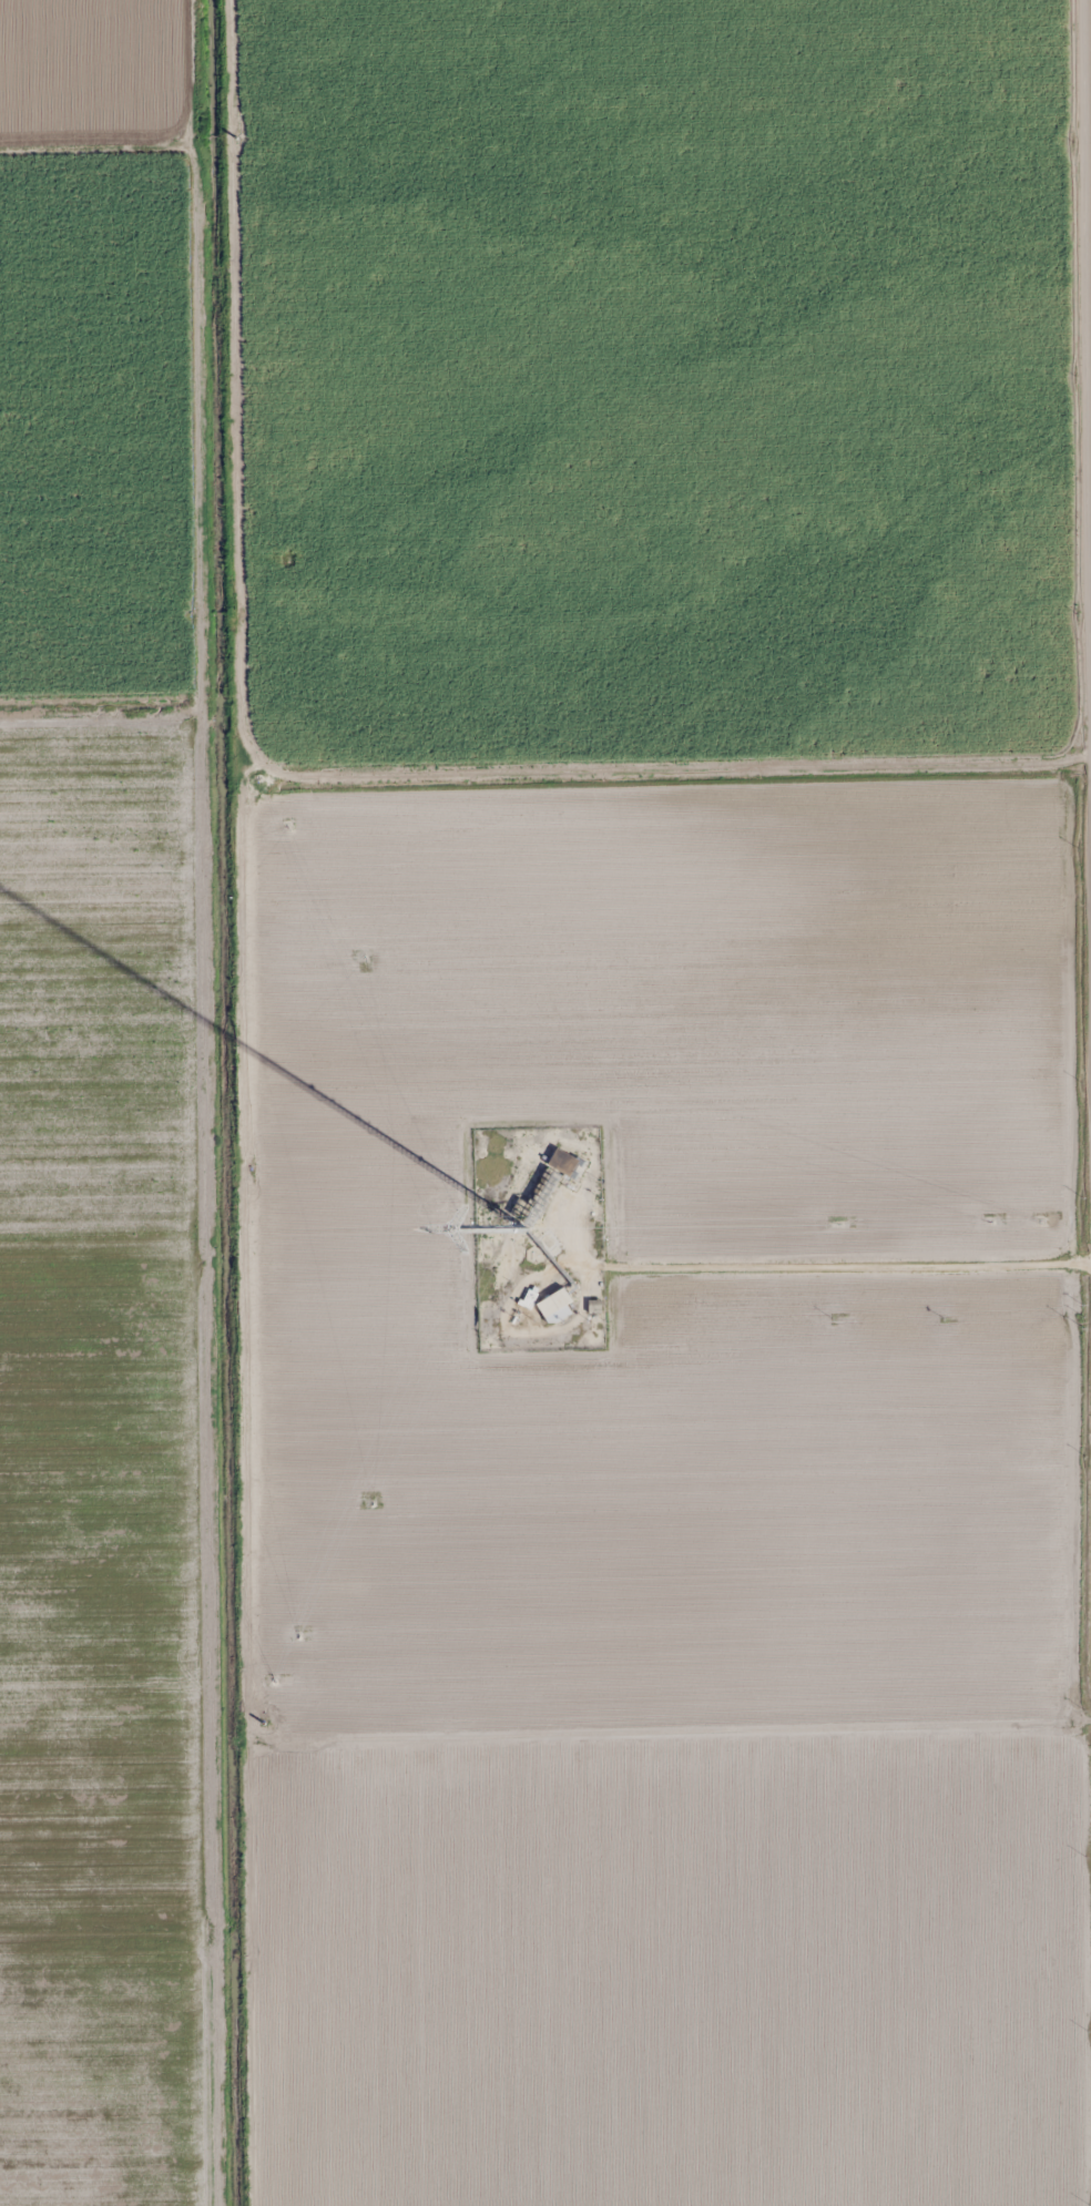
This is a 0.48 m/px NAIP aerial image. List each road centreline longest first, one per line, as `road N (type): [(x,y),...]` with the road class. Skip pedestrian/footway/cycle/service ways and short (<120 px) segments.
road 1 (residential): [(1083,0),(1090,1269)]

